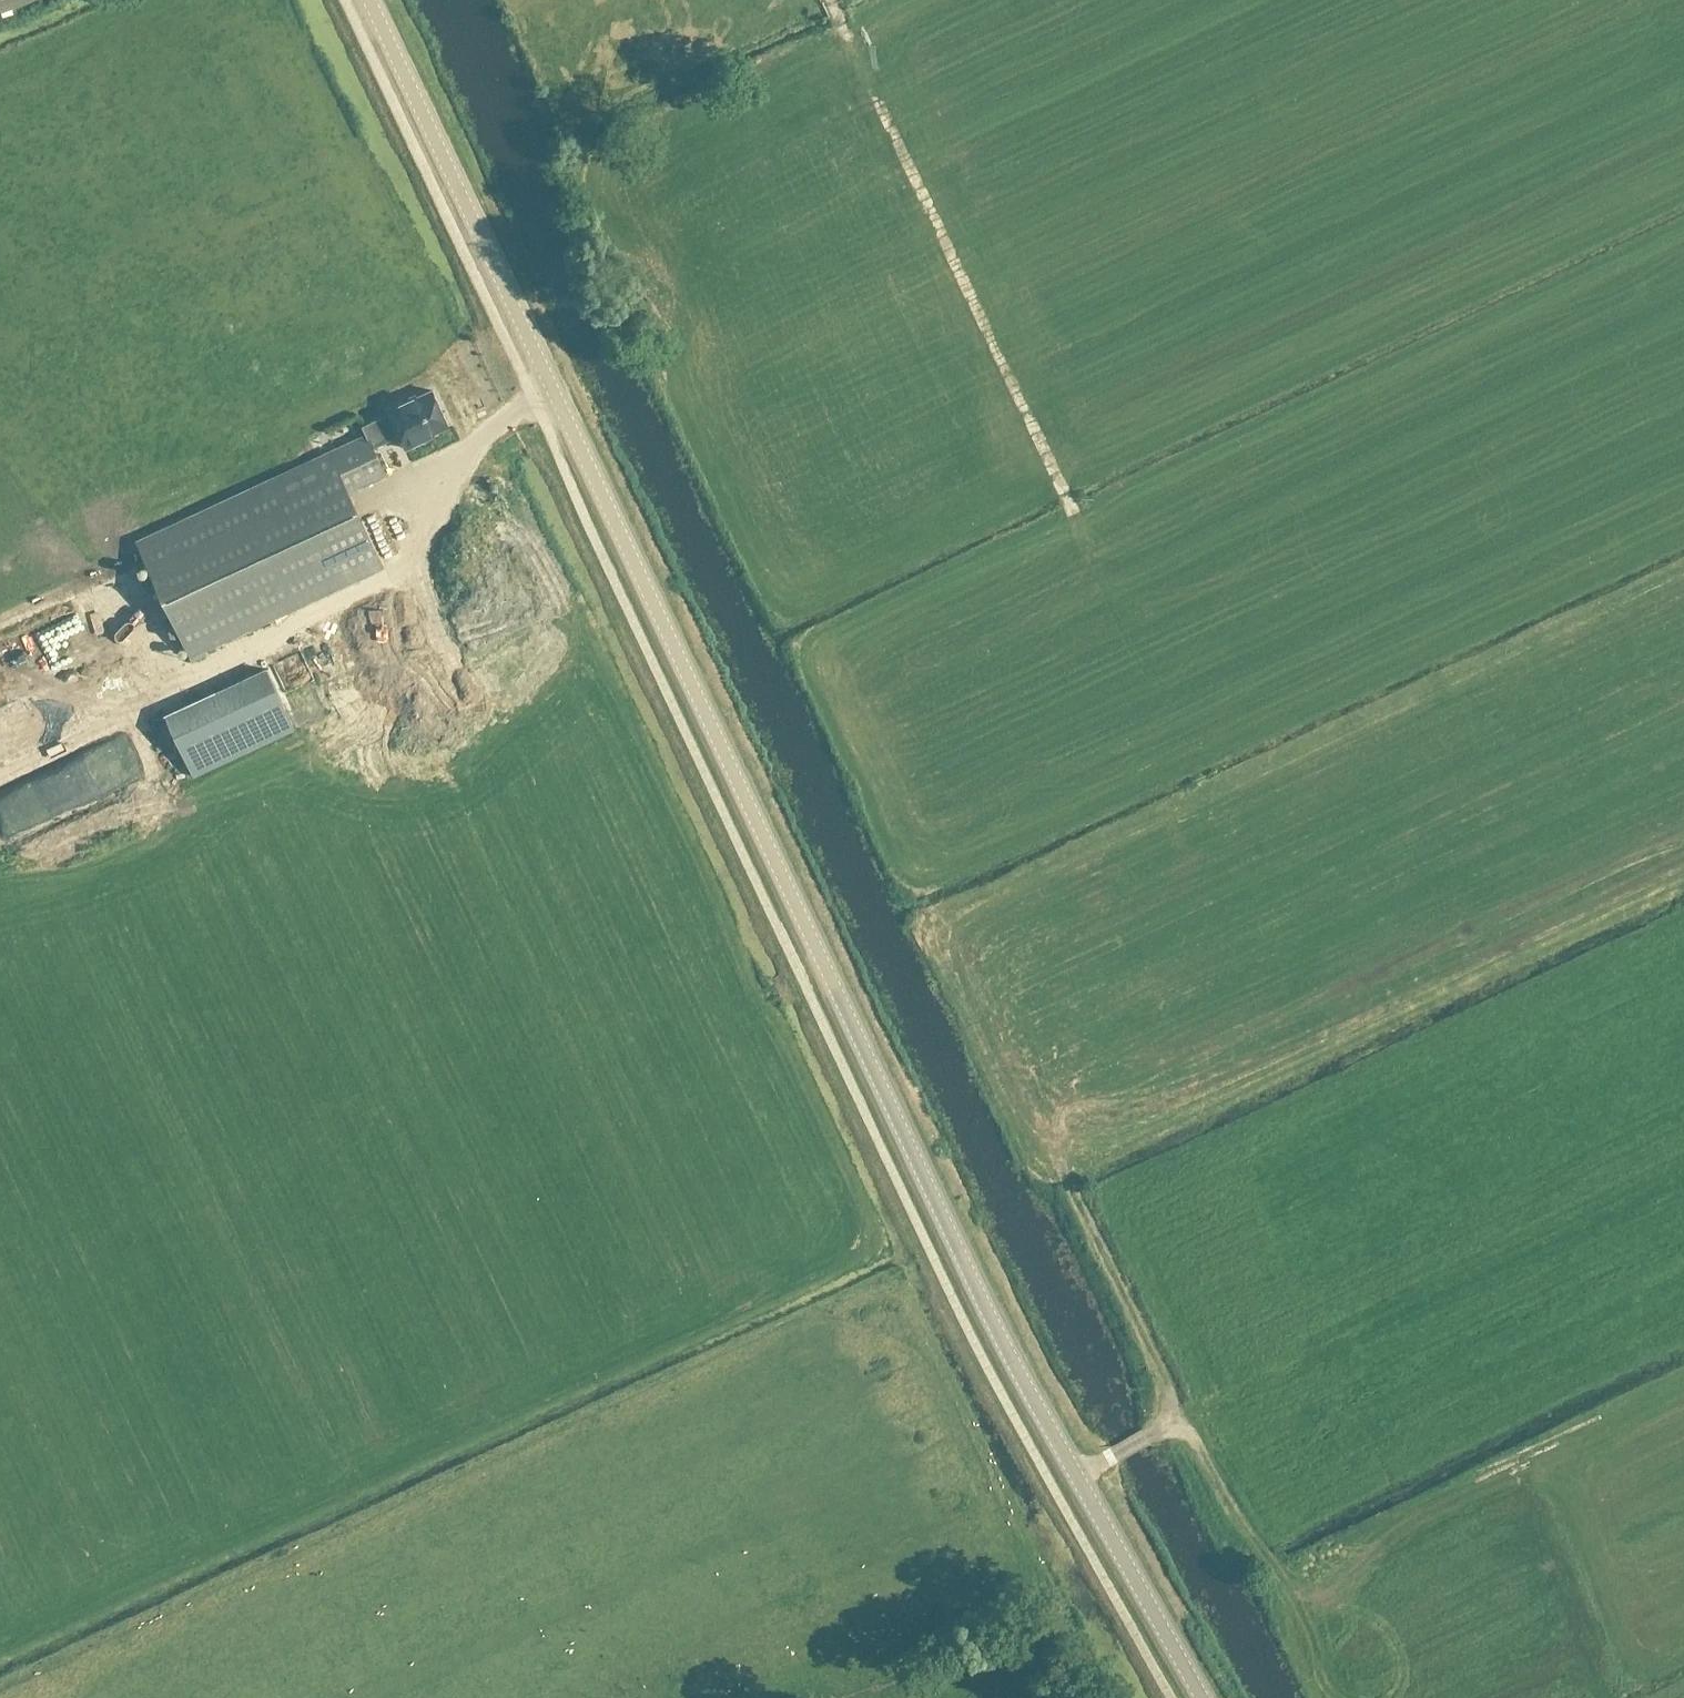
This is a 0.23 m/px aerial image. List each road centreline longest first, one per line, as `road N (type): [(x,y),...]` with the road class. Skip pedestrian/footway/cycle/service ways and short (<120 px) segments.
road 1 (tertiary): [(1202,1697),(1000,1330),(368,0)]

